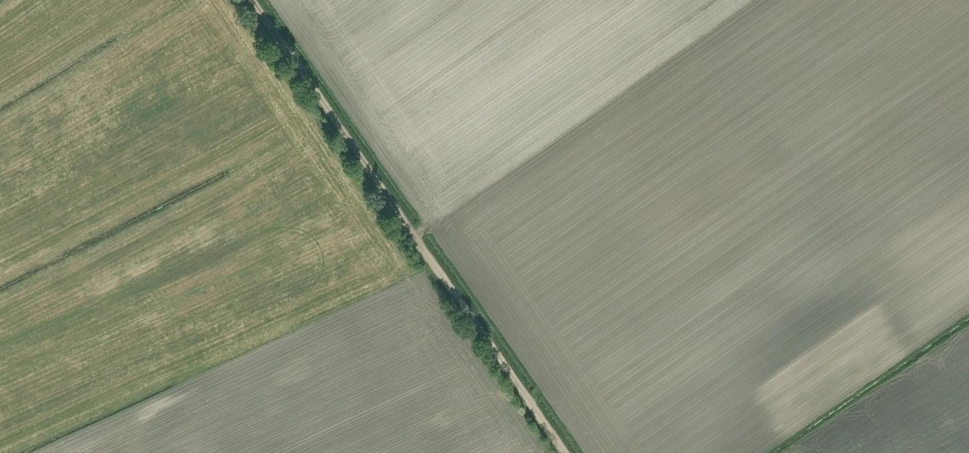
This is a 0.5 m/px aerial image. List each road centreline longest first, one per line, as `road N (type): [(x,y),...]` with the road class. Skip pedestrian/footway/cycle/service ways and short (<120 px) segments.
road 1 (track): [(567,452),(253,0)]

